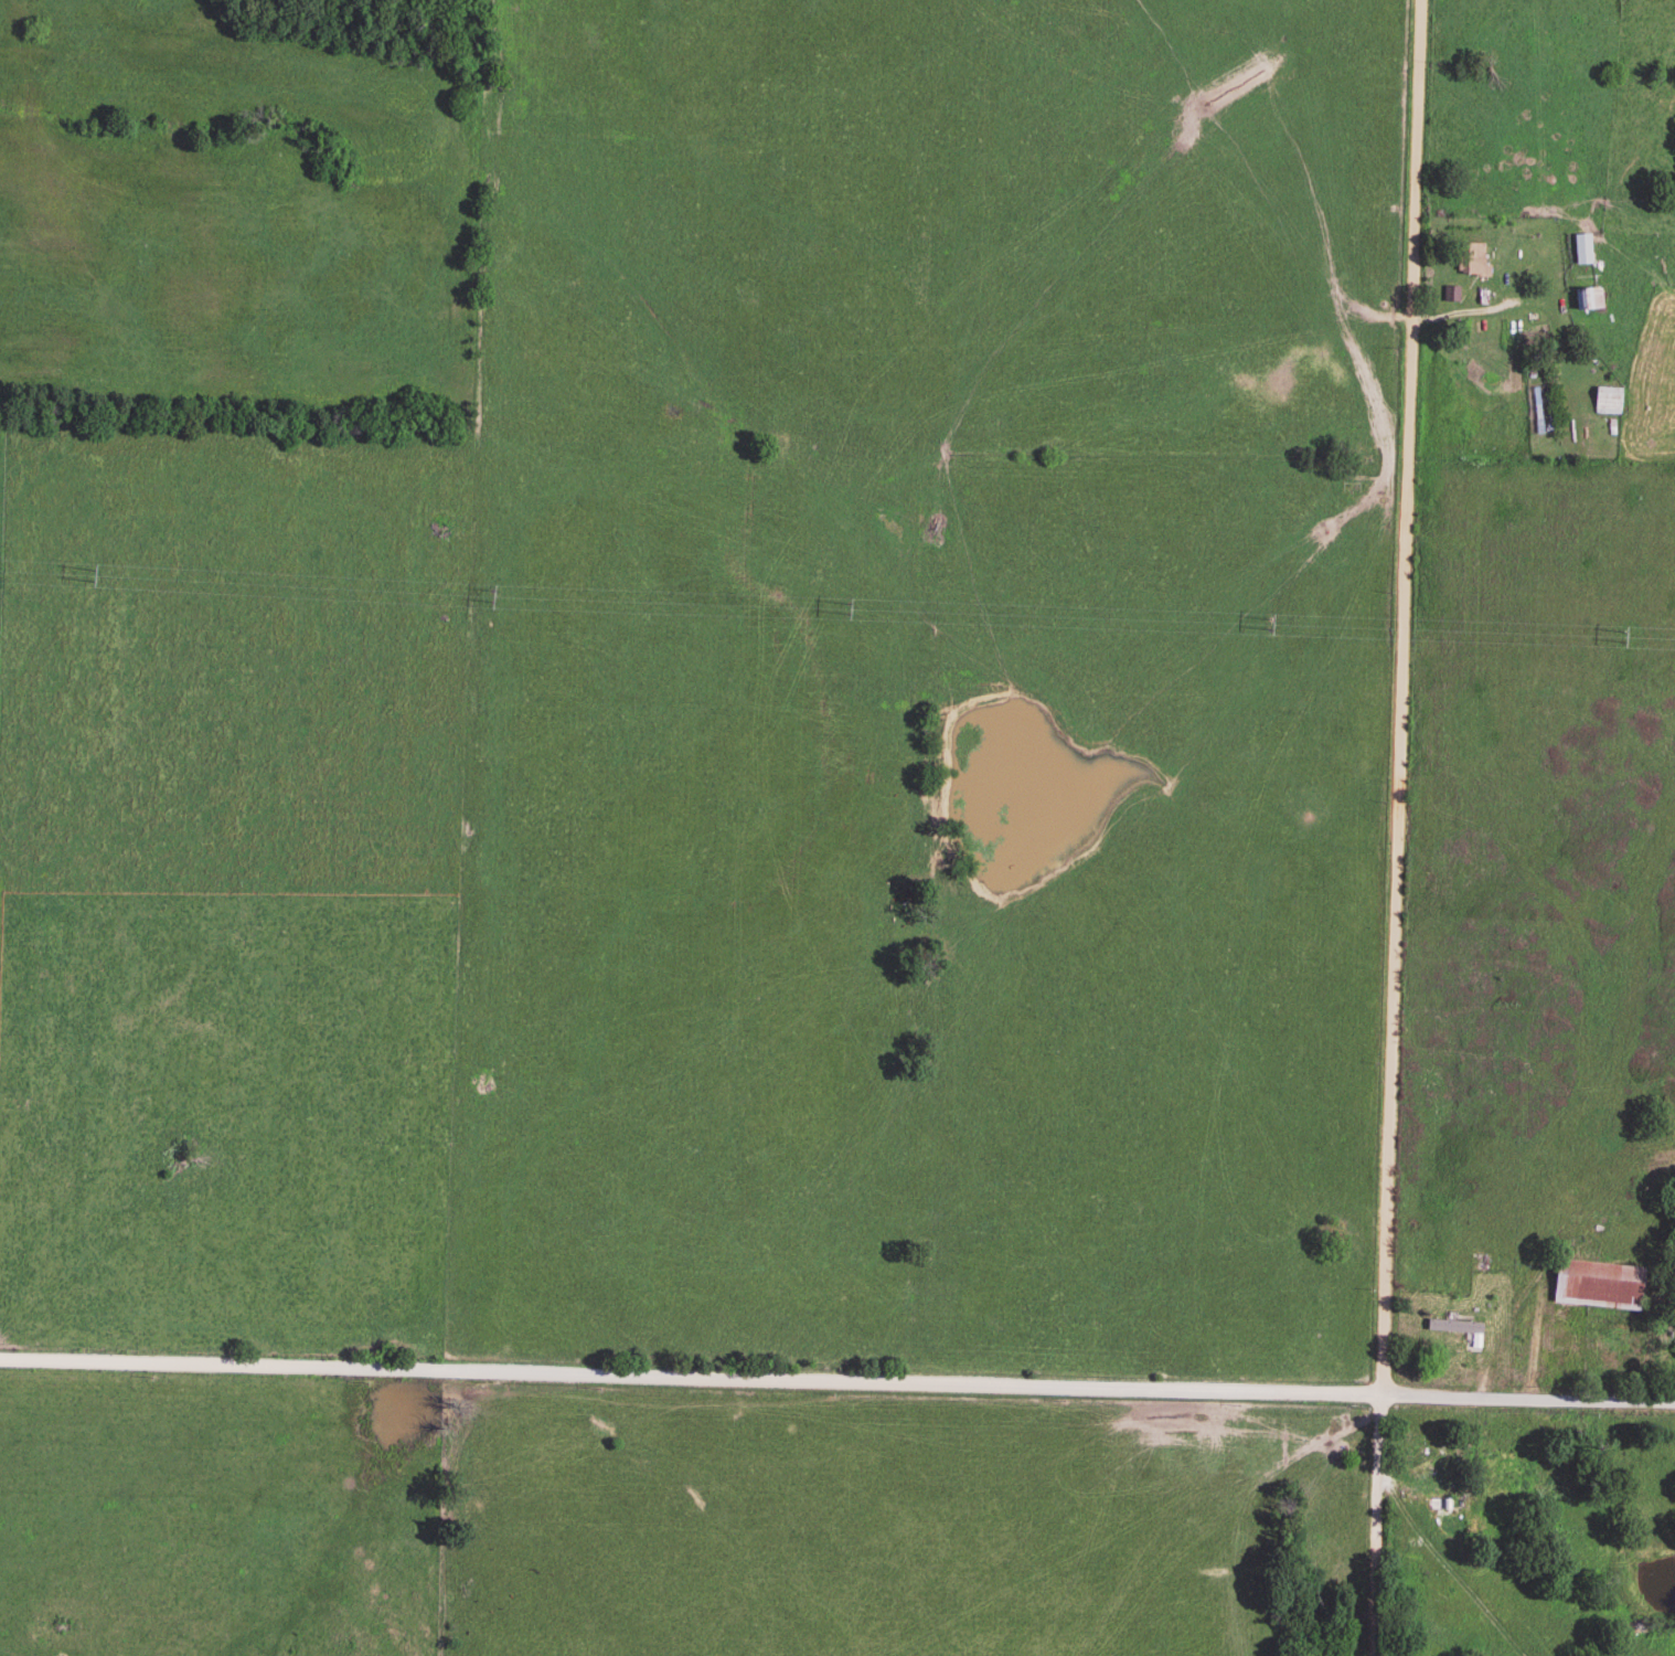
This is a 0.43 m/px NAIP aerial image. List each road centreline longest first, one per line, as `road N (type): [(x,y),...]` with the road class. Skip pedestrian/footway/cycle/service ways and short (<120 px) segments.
road 1 (residential): [(1674,1401),(0,1356)]
road 2 (residential): [(1380,1391),(1421,0)]
road 3 (residential): [(1374,1655),(1380,1391)]

